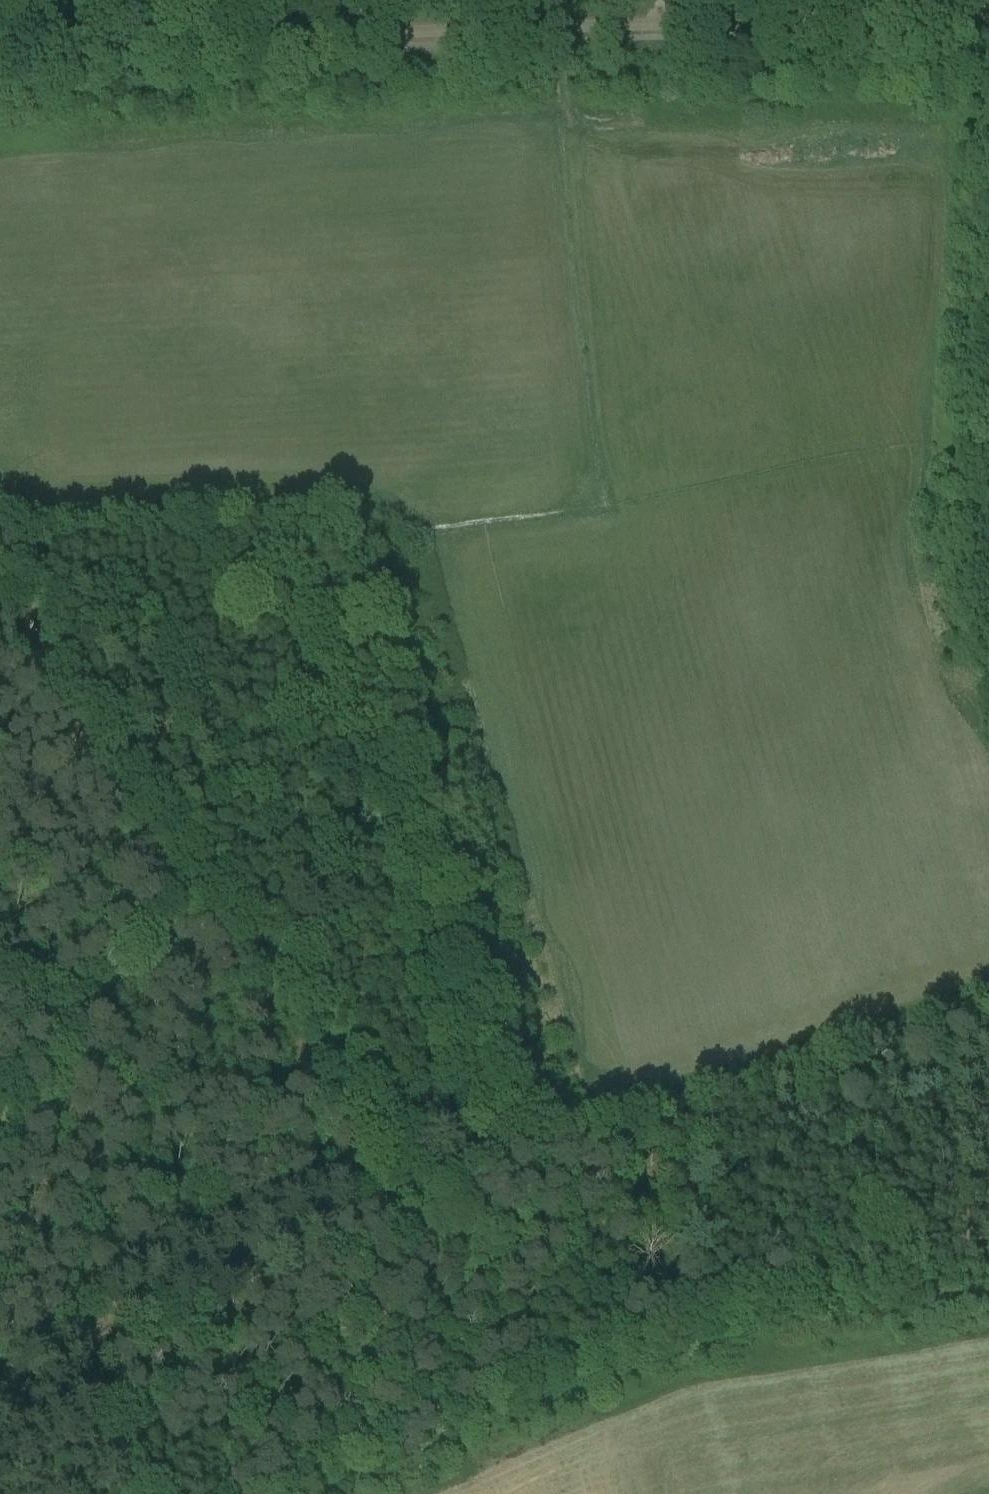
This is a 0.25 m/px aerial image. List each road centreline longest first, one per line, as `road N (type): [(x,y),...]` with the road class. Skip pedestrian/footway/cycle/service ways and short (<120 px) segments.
road 1 (unclassified): [(0,48),(988,13)]

